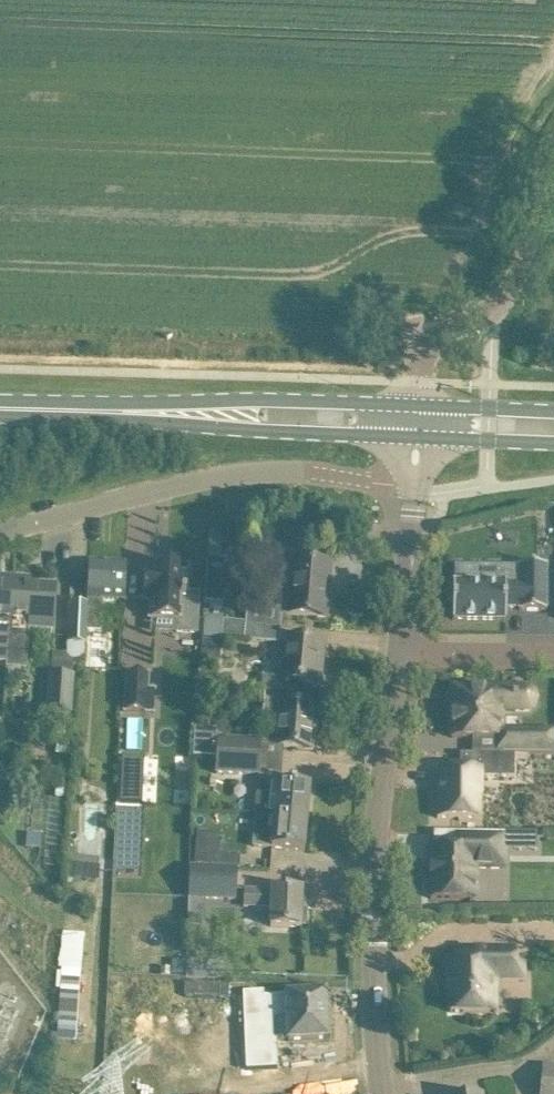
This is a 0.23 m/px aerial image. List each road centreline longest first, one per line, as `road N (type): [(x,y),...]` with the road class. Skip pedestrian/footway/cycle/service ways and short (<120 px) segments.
road 1 (residential): [(381,1093),(371,902),(399,653)]
road 2 (unclassified): [(0,533),(236,474),(305,472),(414,490)]
road 3 (unclassified): [(553,164),(504,301),(419,341),(417,406)]
road 4 (secondary): [(115,412),(144,422),(416,438)]
road 5 (secondary): [(417,406),(262,401),(115,412)]
road 6 (residential): [(399,653),(414,490)]
road 7 (residential): [(399,653),(553,655)]
road 8 (secondary): [(416,438),(553,443)]
road 9 (secondary): [(553,412),(417,406)]

